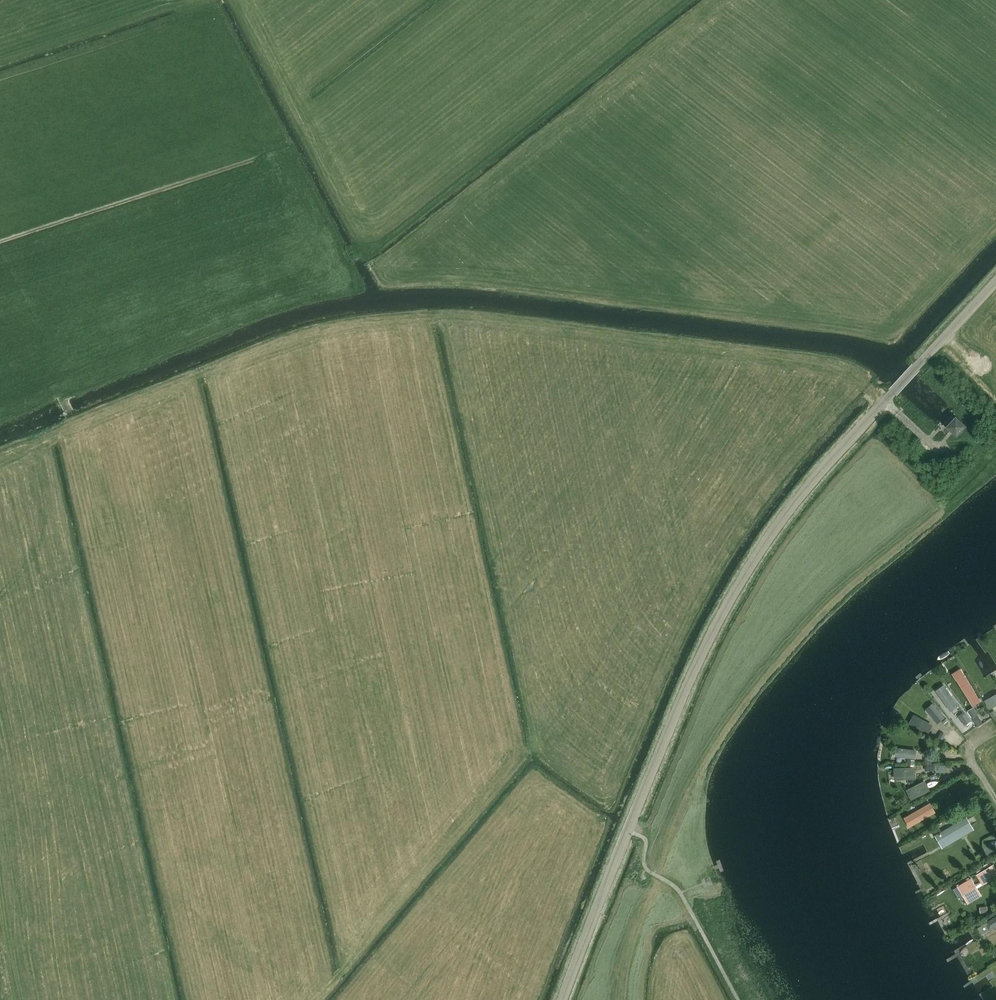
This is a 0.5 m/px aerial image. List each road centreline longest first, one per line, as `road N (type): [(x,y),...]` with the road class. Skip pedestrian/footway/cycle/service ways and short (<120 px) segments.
road 1 (unclassified): [(564,999),(646,781),(725,605),(804,493),(995,283)]

